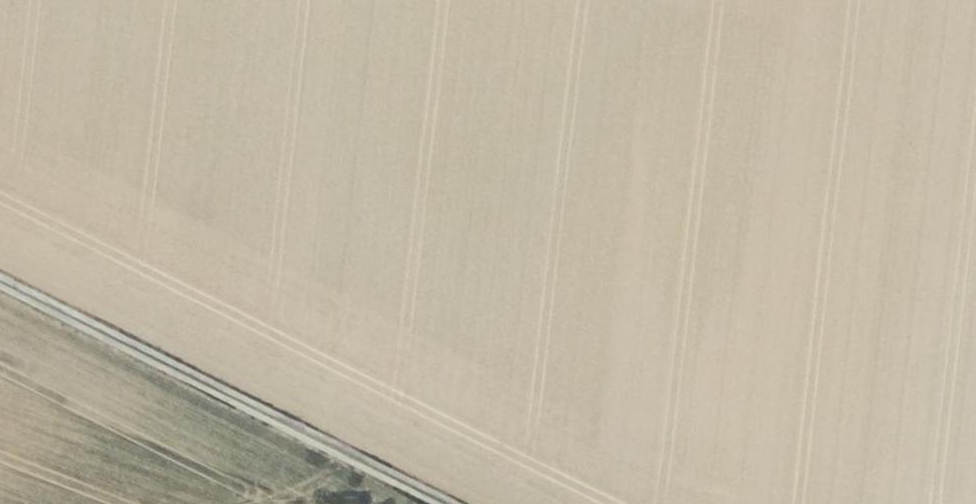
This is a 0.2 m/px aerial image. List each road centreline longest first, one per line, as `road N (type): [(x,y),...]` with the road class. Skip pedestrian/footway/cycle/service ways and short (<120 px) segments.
road 1 (track): [(447,503),(0,282)]

